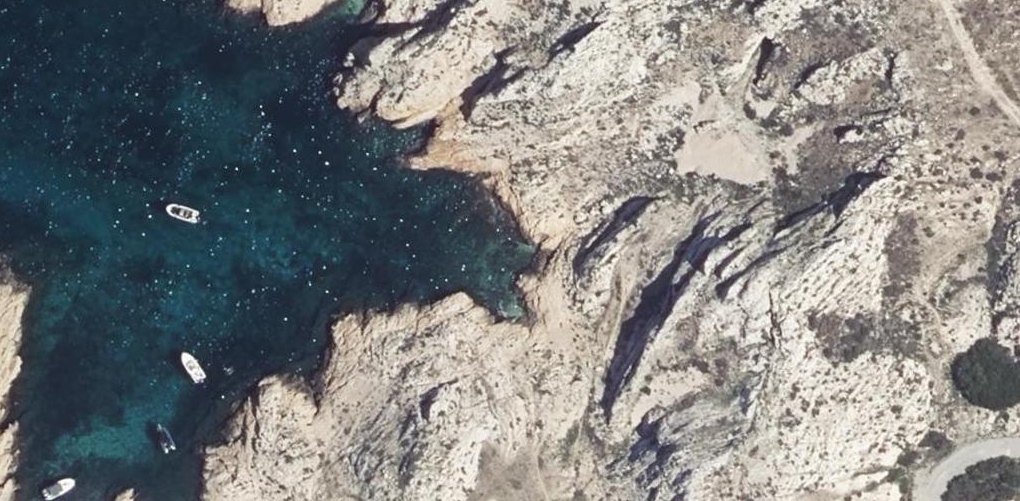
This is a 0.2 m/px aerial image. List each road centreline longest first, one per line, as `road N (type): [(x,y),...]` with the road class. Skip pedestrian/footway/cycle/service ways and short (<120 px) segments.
road 1 (track): [(1019,112),(974,62),(953,0)]

